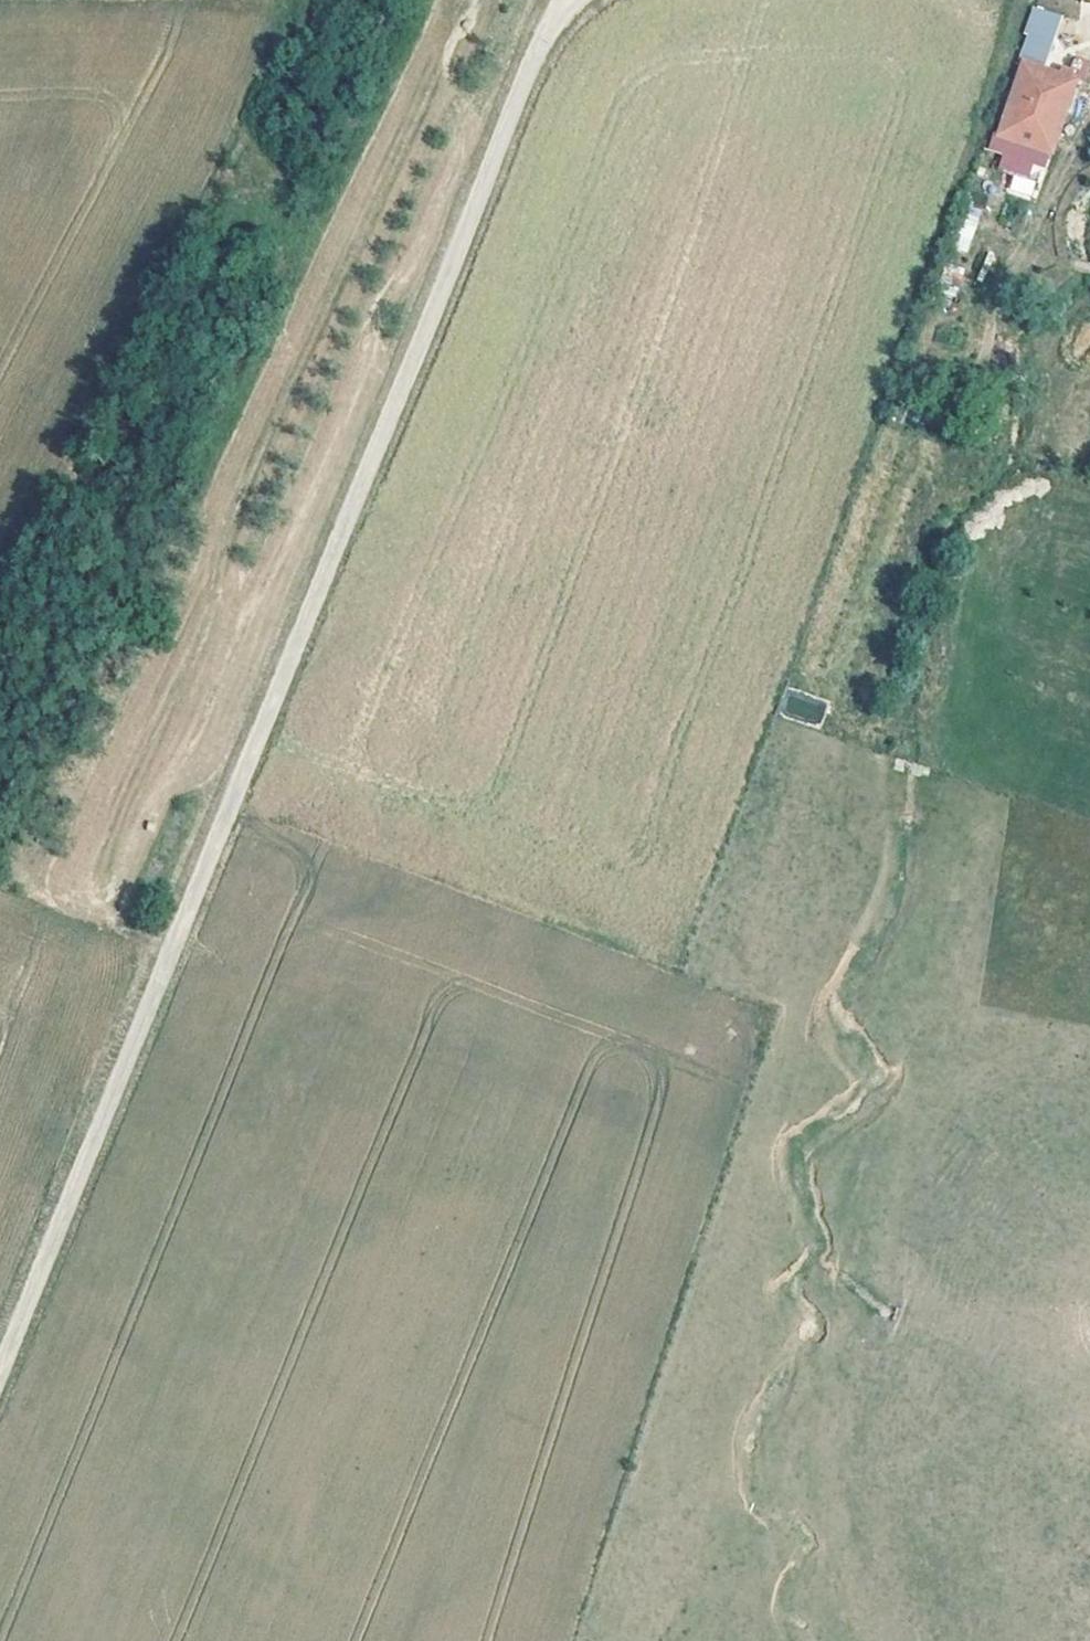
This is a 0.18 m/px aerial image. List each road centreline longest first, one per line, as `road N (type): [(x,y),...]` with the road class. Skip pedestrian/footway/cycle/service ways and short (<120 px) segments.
road 1 (track): [(0,1370),(553,14),(567,0)]

